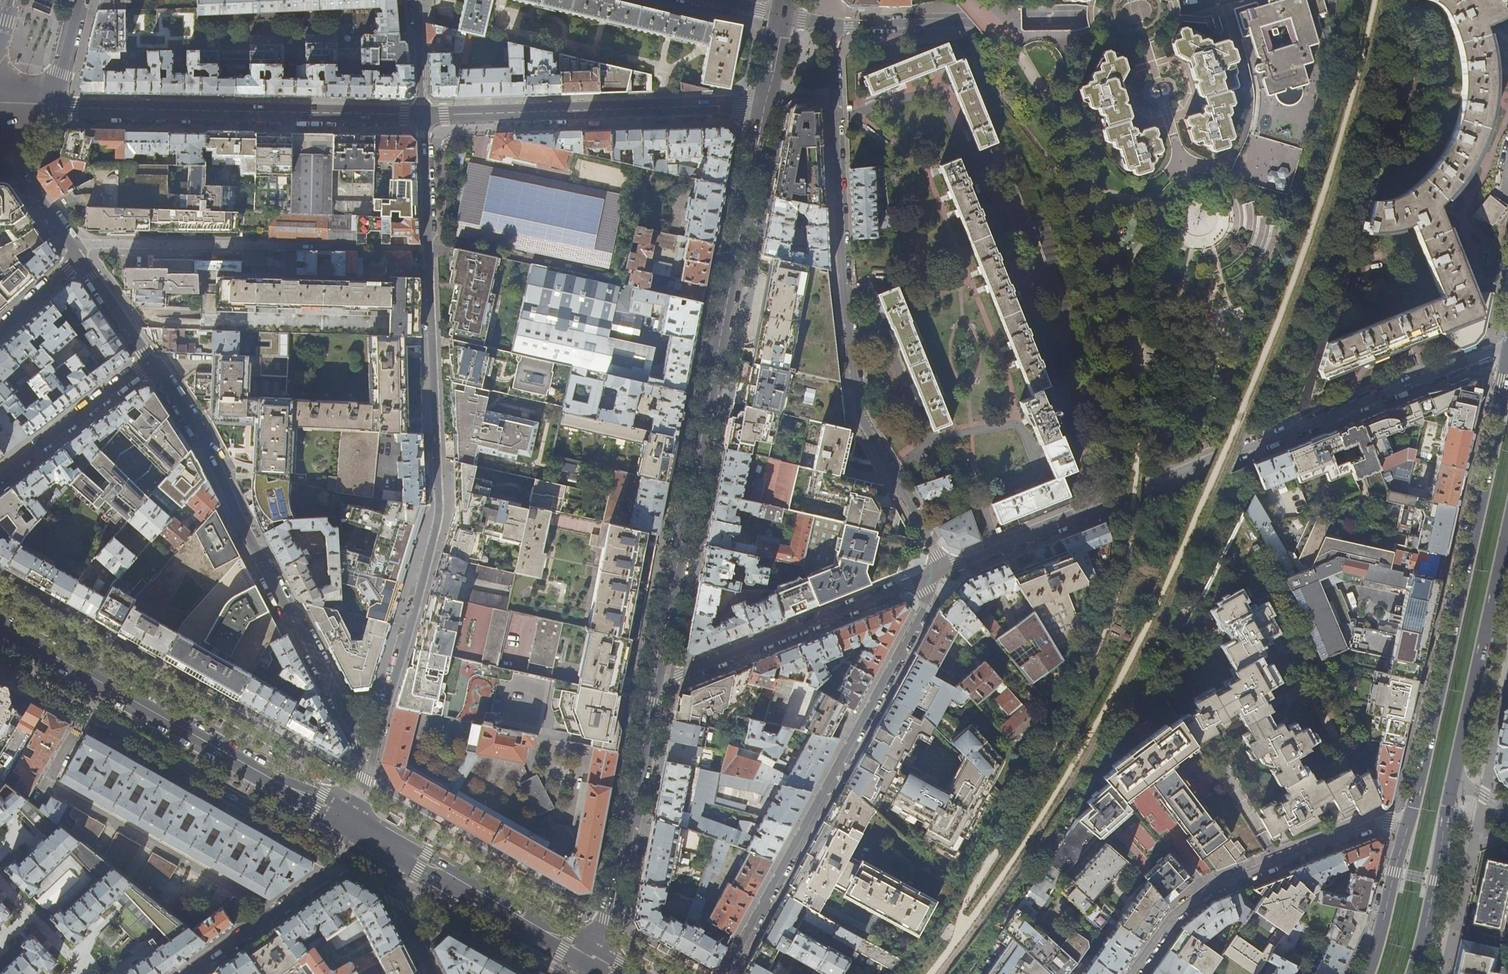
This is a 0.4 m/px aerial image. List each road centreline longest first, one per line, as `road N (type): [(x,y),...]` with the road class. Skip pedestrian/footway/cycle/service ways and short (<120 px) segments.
road 1 (residential): [(368,772),(440,511),(422,116)]
road 2 (residential): [(1507,347),(935,574)]
road 3 (residential): [(656,685),(764,107)]
road 4 (residential): [(935,574),(936,555),(861,415),(842,269),(831,25)]
road 5 (primary): [(1507,360),(1408,825)]
road 6 (residential): [(368,772),(360,741),(195,424),(152,362)]
road 7 (residential): [(726,973),(924,609),(935,574)]
road 8 (residential): [(12,108),(422,116)]
road 9 (secondary): [(0,625),(354,829)]
road 10 (residential): [(1220,0),(1084,19),(831,25)]
road 11 (residential): [(422,116),(764,107)]
road 12 (residential): [(1132,973),(1171,919),(1207,891),(1381,821),(1408,825)]
road 13 (residential): [(935,574),(656,685)]
road 14 (residential): [(594,958),(609,920),(656,685)]
road 15 (secondary): [(354,829),(594,958)]
road 16 (primary): [(1455,779),(1504,550)]
road 17 (residential): [(354,829),(346,861),(189,973)]
road 18 (primary): [(1414,973),(1455,779)]
road 19 (residential): [(152,362),(0,478)]
road 20 (residential): [(432,973),(354,829)]
road 21 (primary): [(1408,825),(1368,973)]
road 22 (residential): [(82,260),(0,138)]
road 23 (primary): [(12,108),(61,73),(79,0)]
road 24 (residential): [(152,362),(82,260)]

